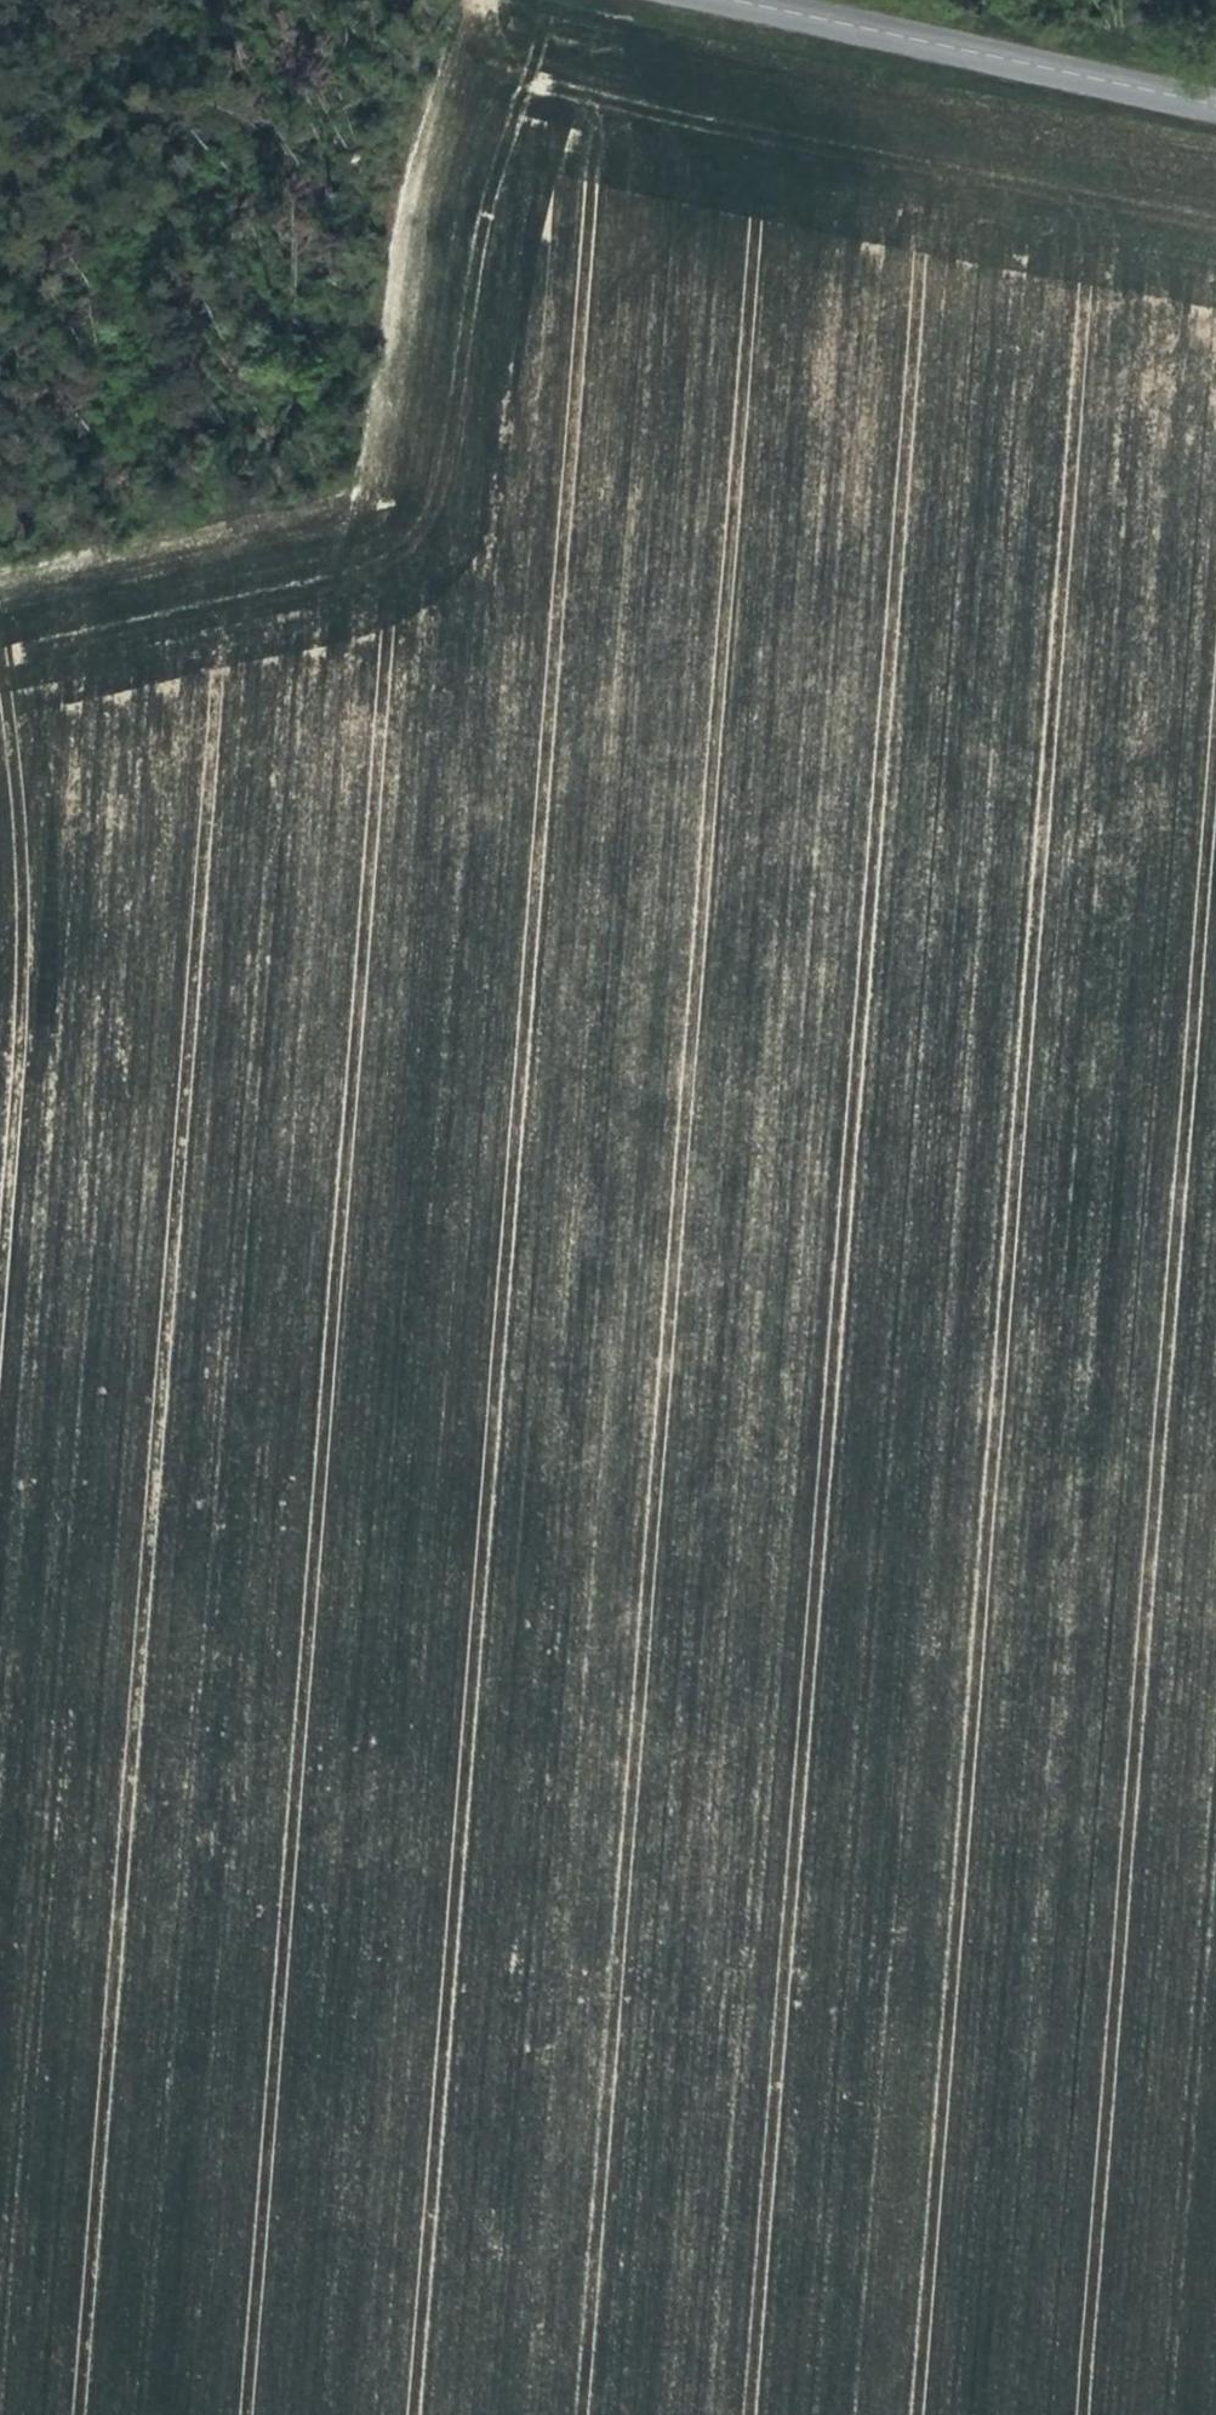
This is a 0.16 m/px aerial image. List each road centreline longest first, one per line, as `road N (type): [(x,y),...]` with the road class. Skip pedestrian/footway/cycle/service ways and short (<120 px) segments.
road 1 (tertiary): [(1215,104),(732,0)]

